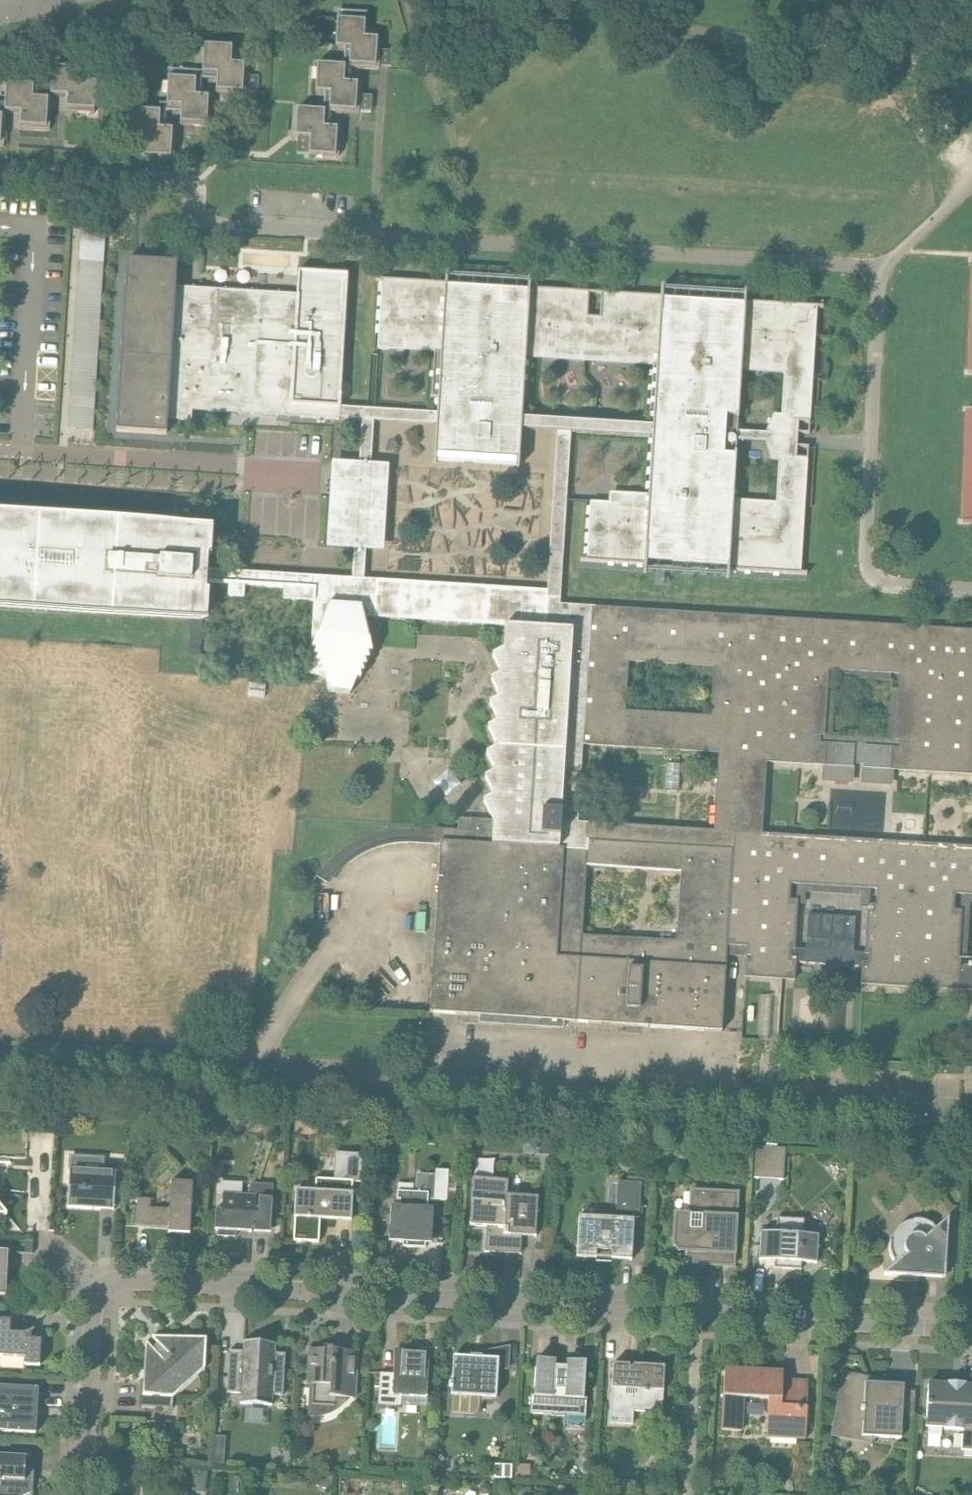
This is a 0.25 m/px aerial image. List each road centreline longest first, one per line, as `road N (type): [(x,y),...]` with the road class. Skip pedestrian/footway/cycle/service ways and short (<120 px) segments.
road 1 (residential): [(971,1332),(137,1287),(97,1309),(91,1330),(83,1494)]

